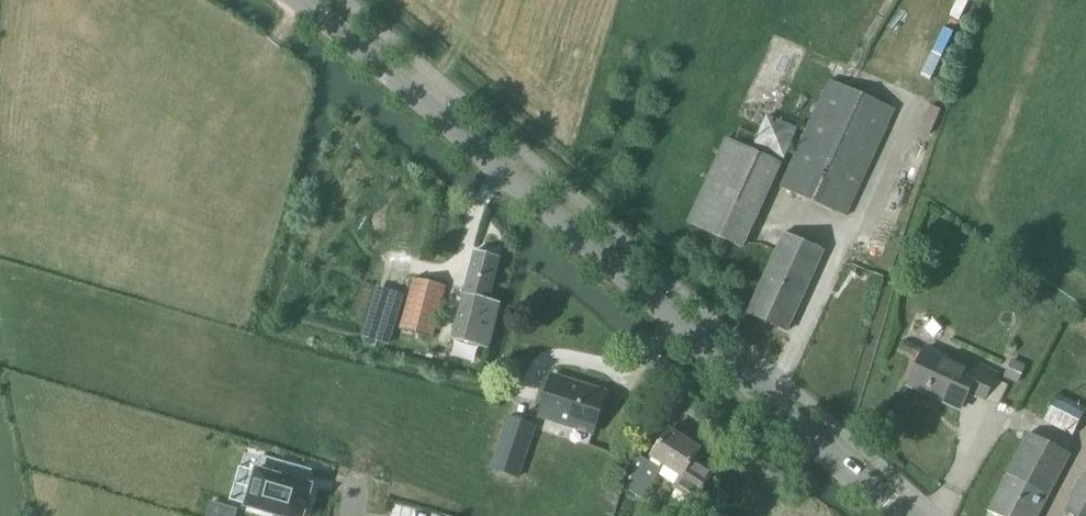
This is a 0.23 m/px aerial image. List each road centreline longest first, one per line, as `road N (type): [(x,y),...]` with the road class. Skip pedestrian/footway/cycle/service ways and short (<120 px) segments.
road 1 (tertiary): [(903,515),(295,0)]

